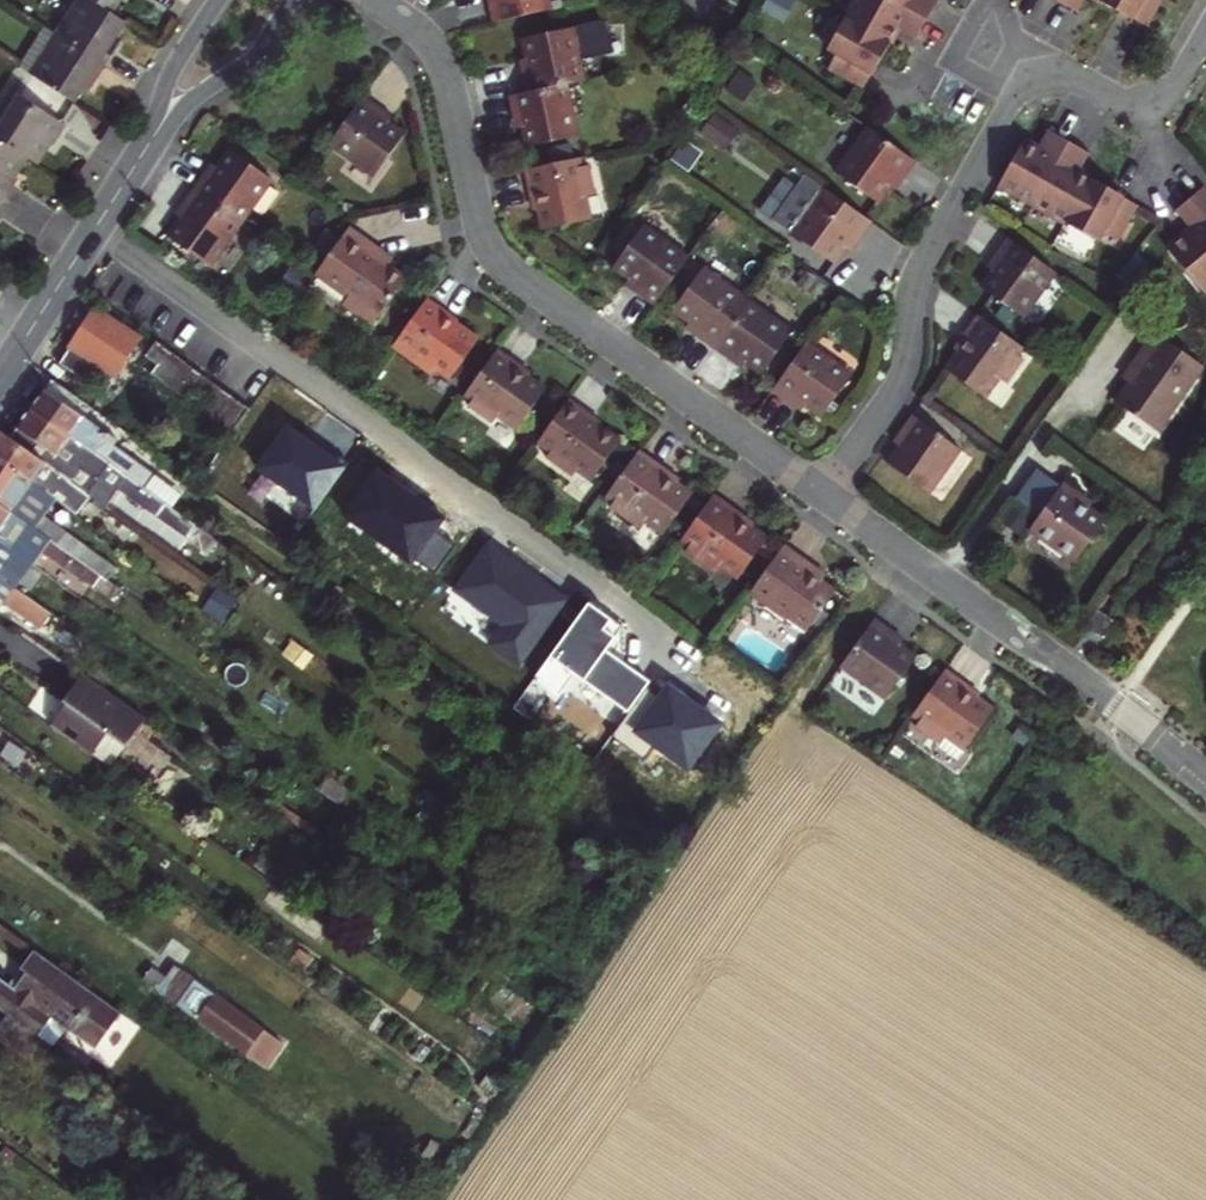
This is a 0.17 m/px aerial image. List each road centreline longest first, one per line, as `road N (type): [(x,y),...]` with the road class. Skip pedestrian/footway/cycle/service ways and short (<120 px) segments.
road 1 (residential): [(375,0),(441,57),(493,254),(823,491)]
road 2 (residential): [(1205,30),(1175,85),(1155,98),(1115,101),(1055,72),(1031,78),(1013,94),(913,280),(902,381),(823,491)]
road 3 (residential): [(823,491),(1205,771)]
road 4 (tertiary): [(146,152),(0,377)]
road 5 (tertiary): [(146,152),(191,102),(263,51),(296,0)]
road 6 (tertiary): [(217,0),(179,59),(146,152)]

